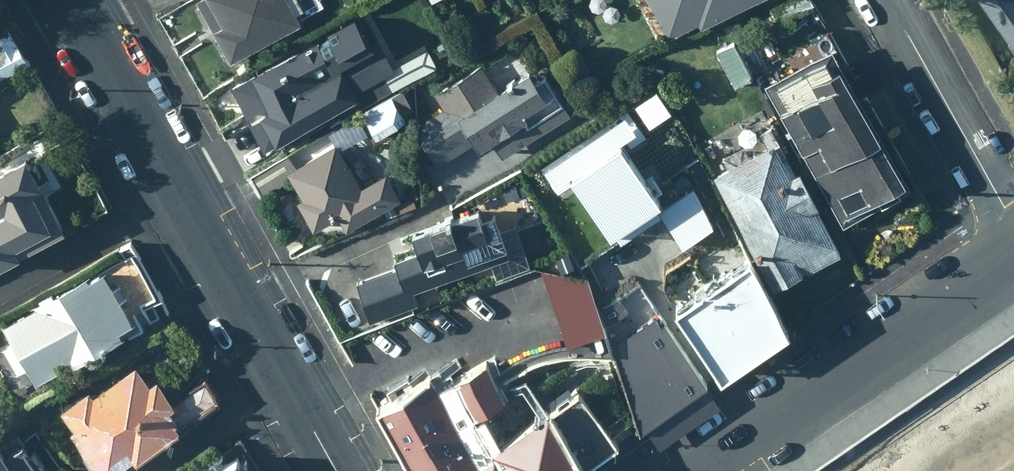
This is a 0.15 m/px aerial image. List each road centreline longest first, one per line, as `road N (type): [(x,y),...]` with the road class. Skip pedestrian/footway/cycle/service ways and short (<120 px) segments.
road 1 (tertiary): [(70,0),(336,470)]
road 2 (tertiary): [(694,470),(1013,250)]
road 3 (residential): [(1013,228),(887,0)]

